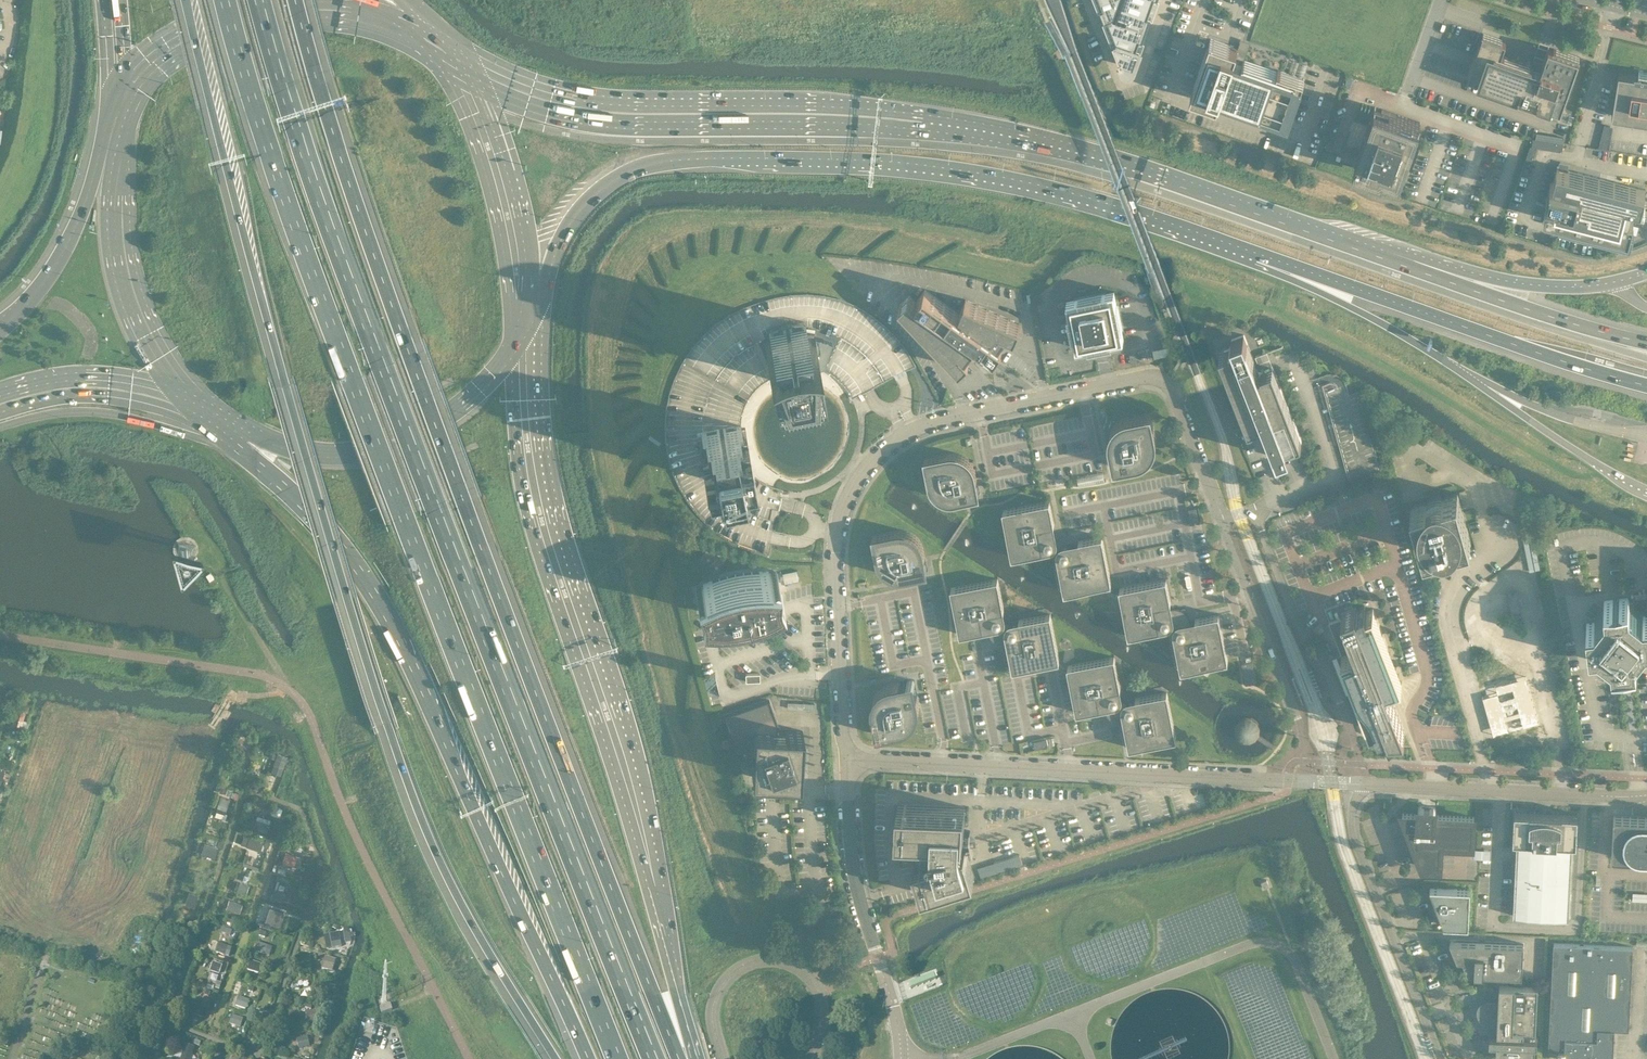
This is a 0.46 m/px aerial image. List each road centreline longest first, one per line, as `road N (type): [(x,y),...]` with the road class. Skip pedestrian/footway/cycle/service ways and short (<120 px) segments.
road 1 (motorway): [(224,0),(351,380),(617,1058)]
road 2 (motorway): [(651,1058),(332,236),(259,0)]
road 3 (motorway): [(684,1058),(462,495),(364,224),(297,0)]
road 4 (motorway): [(187,0),(252,261),(386,721),(475,927),(556,1058)]
road 5 (trunk): [(1326,233),(1151,173),(996,133),(884,118),(619,110),(533,93),(458,62)]
road 6 (trunk): [(522,330),(579,210),(626,172),(666,161),(889,162),(994,175),(1257,253)]
road 7 (unclassified): [(848,762),(832,543),(839,506),(886,447),(924,425),(969,413),(1153,379),(1174,395),(1226,525)]
road 8 (motorway): [(206,414),(300,494),(373,583),(589,1058)]
road 9 (motorway): [(686,1058),(673,963),(622,755),(543,522),(522,330)]
road 10 (track): [(206,414),(227,463),(277,507),(376,639),(513,940),(553,982)]
road 11 (trunk): [(1257,253),(1417,343),(1646,493)]
road 12 (tertiary): [(848,762),(1304,782)]
road 13 (trunk): [(1257,253),(1646,386)]
road 14 (trunk): [(458,62),(412,30),(372,16),(267,10),(184,41),(121,102)]
road 15 (trunk): [(206,414),(305,453),(383,452),(481,389),(522,330)]
road 16 (trunk): [(1646,342),(1533,312),(1326,233)]
road 17 (trunk): [(121,102),(116,207),(129,292),(149,343),(206,414)]
road 18 (trunk): [(1646,272),(1596,285),(1533,284),(1326,233)]
road 19 (tertiary): [(901,1058),(859,890),(848,762)]
road 20 (unclassified): [(1441,1058),(1357,850),(1352,815),(1365,784)]
road 21 (unclassified): [(1365,784),(1342,706),(1298,626),(1256,514)]
road 22 (trunk): [(522,330),(514,225),(480,106),(458,62)]
road 23 (unclassified): [(1226,525),(1299,719),(1304,782)]
road 24 (unclassified): [(1489,790),(1445,617),(1459,580),(1495,553)]
road 25 (primary): [(121,102),(62,256),(0,331)]
road 26 (primary): [(0,399),(52,386),(109,384),(206,414)]
road 27 (tertiary): [(1489,790),(1646,797)]
road 28 (tertiary): [(1365,784),(1489,790)]

